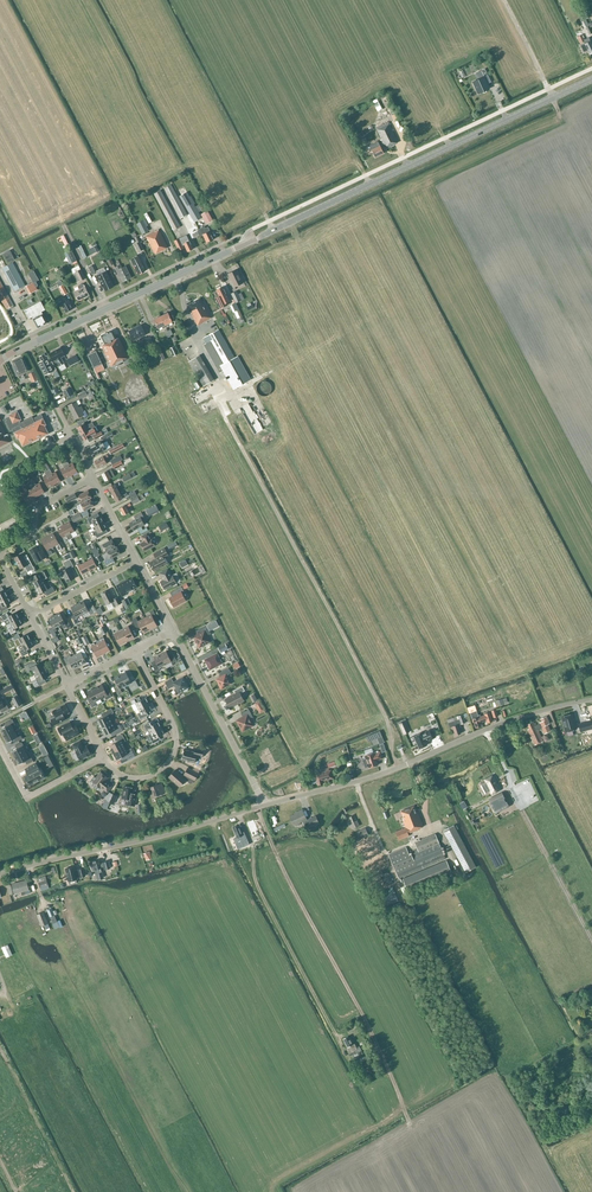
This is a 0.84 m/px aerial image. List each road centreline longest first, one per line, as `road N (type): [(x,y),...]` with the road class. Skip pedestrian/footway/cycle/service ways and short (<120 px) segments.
road 1 (secondary): [(27,345),(591,80)]
road 2 (track): [(398,768),(389,724),(222,412),(221,397)]
road 3 (unclassified): [(264,806),(398,768),(517,716),(591,698)]
road 4 (track): [(258,808),(408,1118)]
road 5 (unclassified): [(0,874),(264,806)]
road 6 (track): [(483,730),(591,942)]
road 7 (track): [(253,850),(259,888),(340,1042)]
road 8 (residential): [(135,651),(174,726),(175,750),(164,770),(139,780),(119,776),(103,757)]
road 9 (unclassified): [(264,806),(174,631)]
road 10 (unclassified): [(94,478),(27,345)]
road 11 (residential): [(0,747),(30,796),(103,757)]
road 12 (unclassified): [(0,551),(32,531),(43,505),(94,478)]
road 13 (residential): [(30,616),(137,561)]

